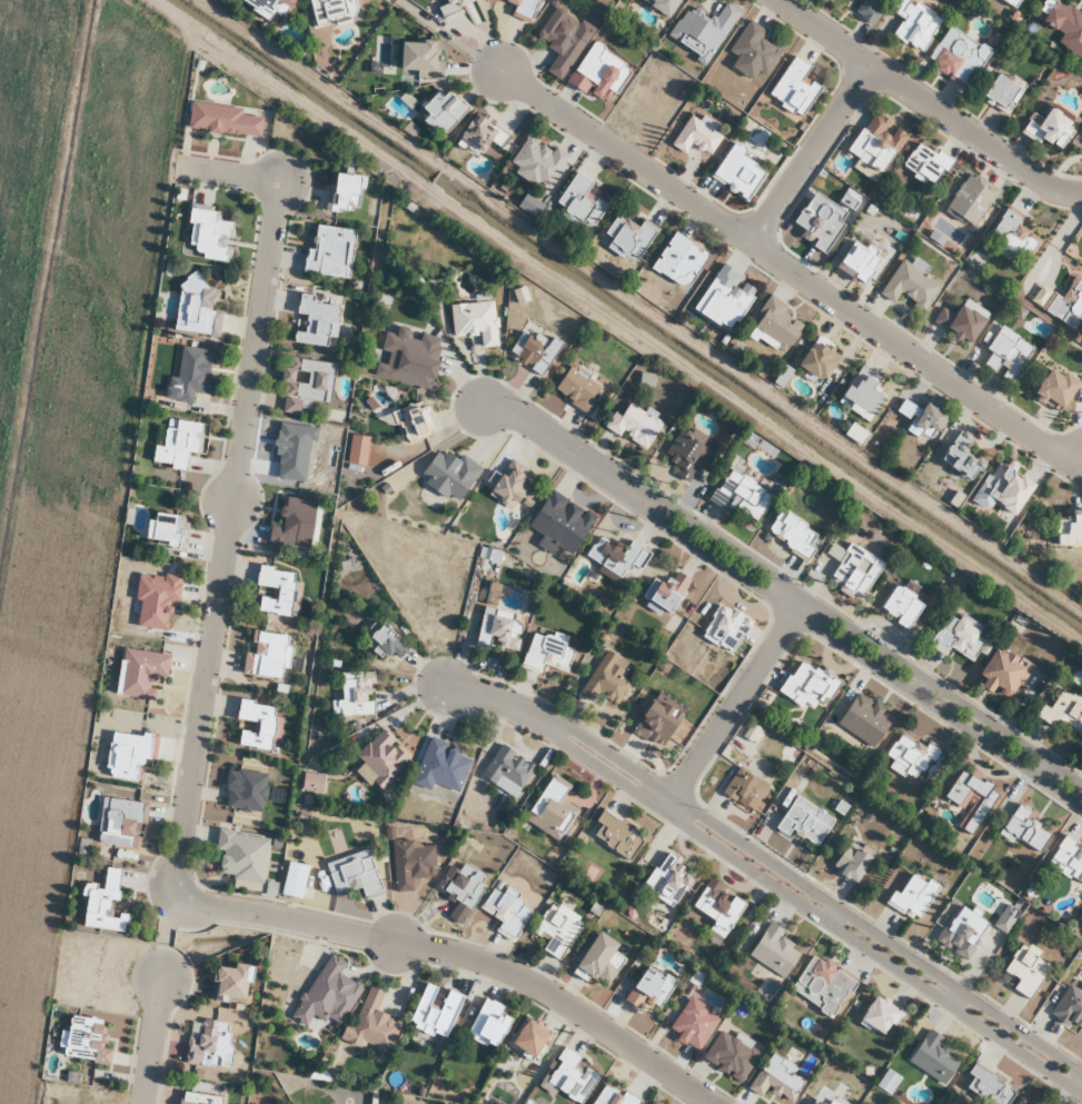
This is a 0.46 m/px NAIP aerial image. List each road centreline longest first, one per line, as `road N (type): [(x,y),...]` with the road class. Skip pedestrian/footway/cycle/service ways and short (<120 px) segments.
road 1 (residential): [(704,1103),(507,973),(204,907),(178,892),(175,856),(274,187)]
road 2 (residential): [(1081,1083),(562,732),(445,685)]
road 3 (residential): [(1081,796),(527,421),(485,407)]
road 4 (residential): [(1081,458),(1035,442),(498,70)]
road 5 (residential): [(1081,193),(1040,185),(770,0)]
road 6 (residential): [(668,803),(801,606)]
road 7 (residential): [(752,243),(867,69)]

